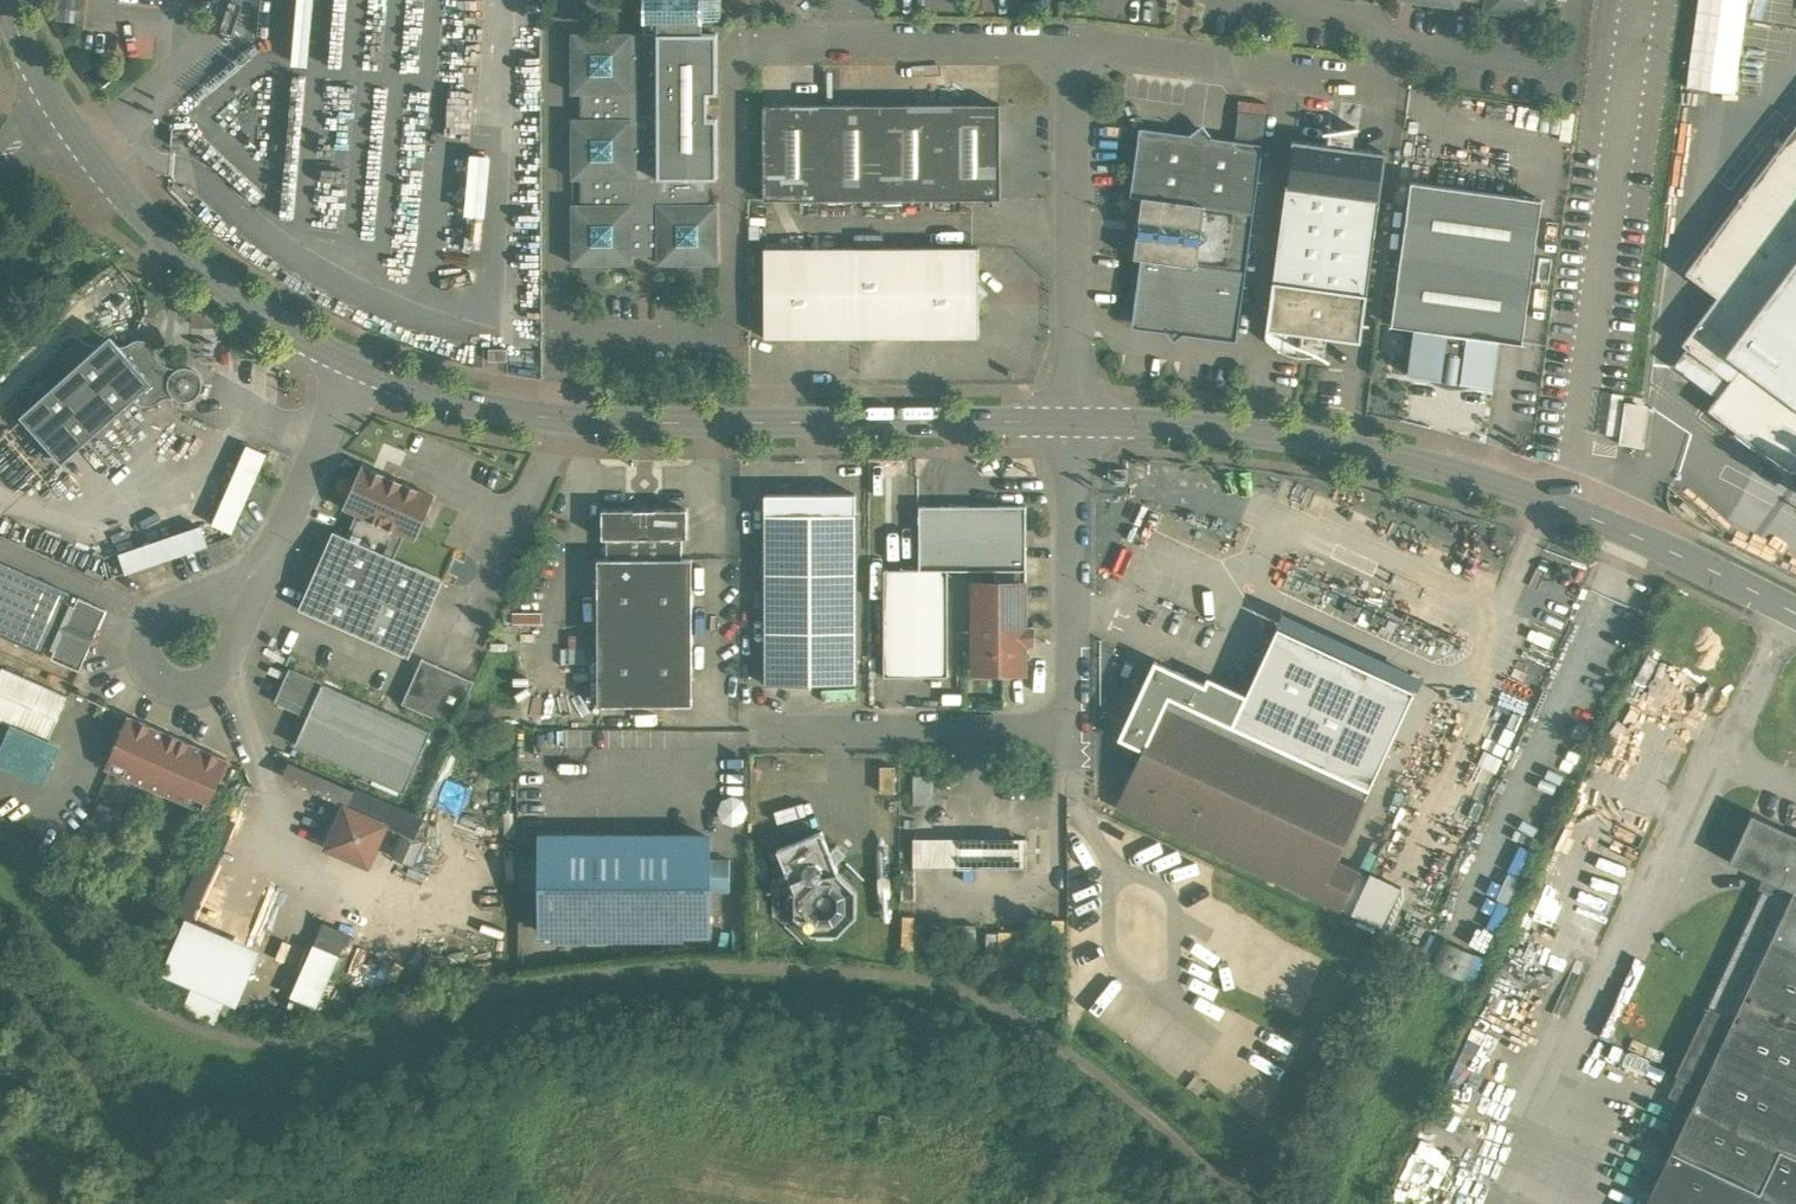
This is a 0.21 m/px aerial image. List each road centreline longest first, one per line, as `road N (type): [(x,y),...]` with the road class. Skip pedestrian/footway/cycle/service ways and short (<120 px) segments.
road 1 (track): [(1250,1203),(1014,1014),(865,975),(645,979),(509,1002),(339,1052),(241,1056),(140,991),(46,875),(0,834)]
road 2 (unclassified): [(1073,422),(1282,434),(1428,468),(1616,527),(1795,614)]
road 3 (unclassified): [(352,366),(446,397),(558,418),(1073,422)]
road 4 (unclassified): [(1073,422),(1078,739),(767,734)]
road 5 (unclassified): [(63,113),(115,184),(194,264),(279,326),(352,366)]
road 6 (unclassified): [(1073,53),(1073,422)]
road 7 (unclassified): [(1411,95),(1073,53)]
road 8 (unclassified): [(1073,53),(779,52)]
road 9 (residential): [(352,366),(237,601),(221,616)]
road 10 (residential): [(221,616),(231,645),(224,667),(206,682),(162,679),(142,639),(149,617),(190,598)]
road 11 (unclassified): [(4,0),(63,113)]

